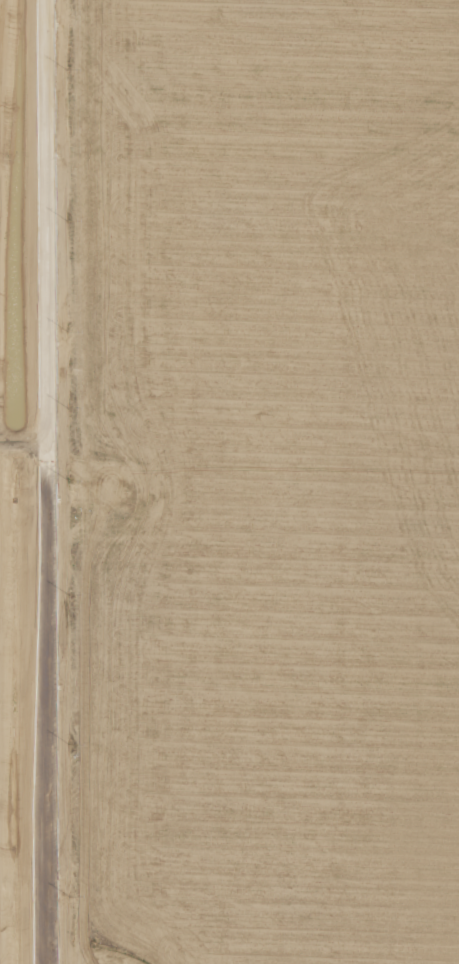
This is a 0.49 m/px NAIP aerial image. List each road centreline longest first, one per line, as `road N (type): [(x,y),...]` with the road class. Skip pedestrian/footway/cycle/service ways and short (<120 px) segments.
road 1 (trunk): [(53,963),(48,0)]

